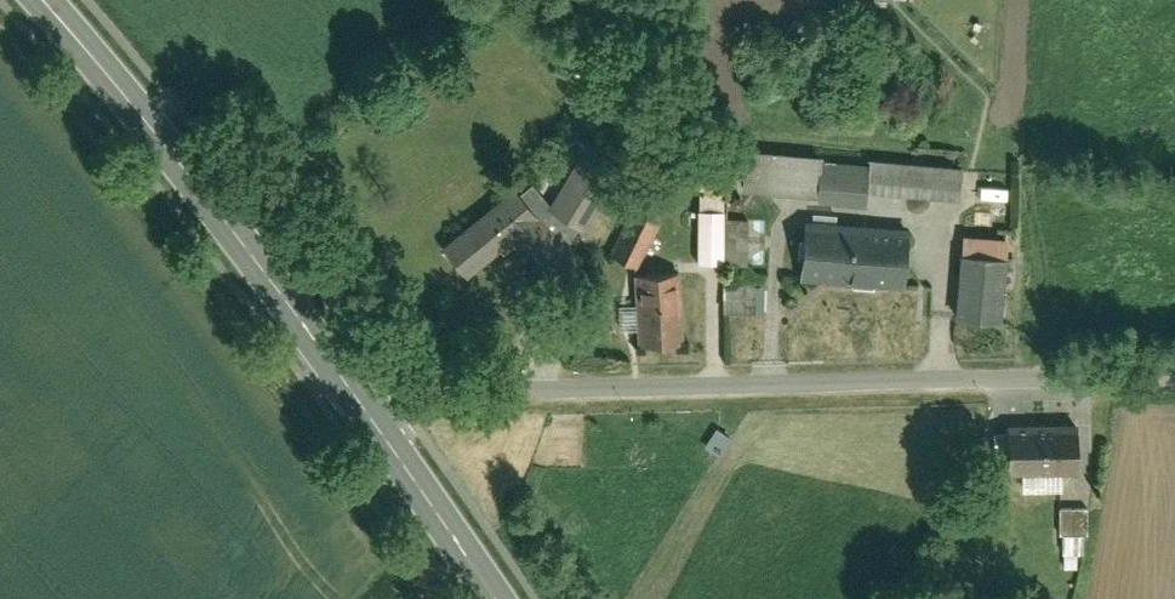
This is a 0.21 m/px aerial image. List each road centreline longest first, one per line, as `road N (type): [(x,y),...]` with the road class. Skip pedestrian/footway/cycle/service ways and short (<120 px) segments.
road 1 (residential): [(359,398),(1174,376)]
road 2 (primary): [(46,0),(359,398)]
road 3 (primary): [(359,398),(497,598)]

